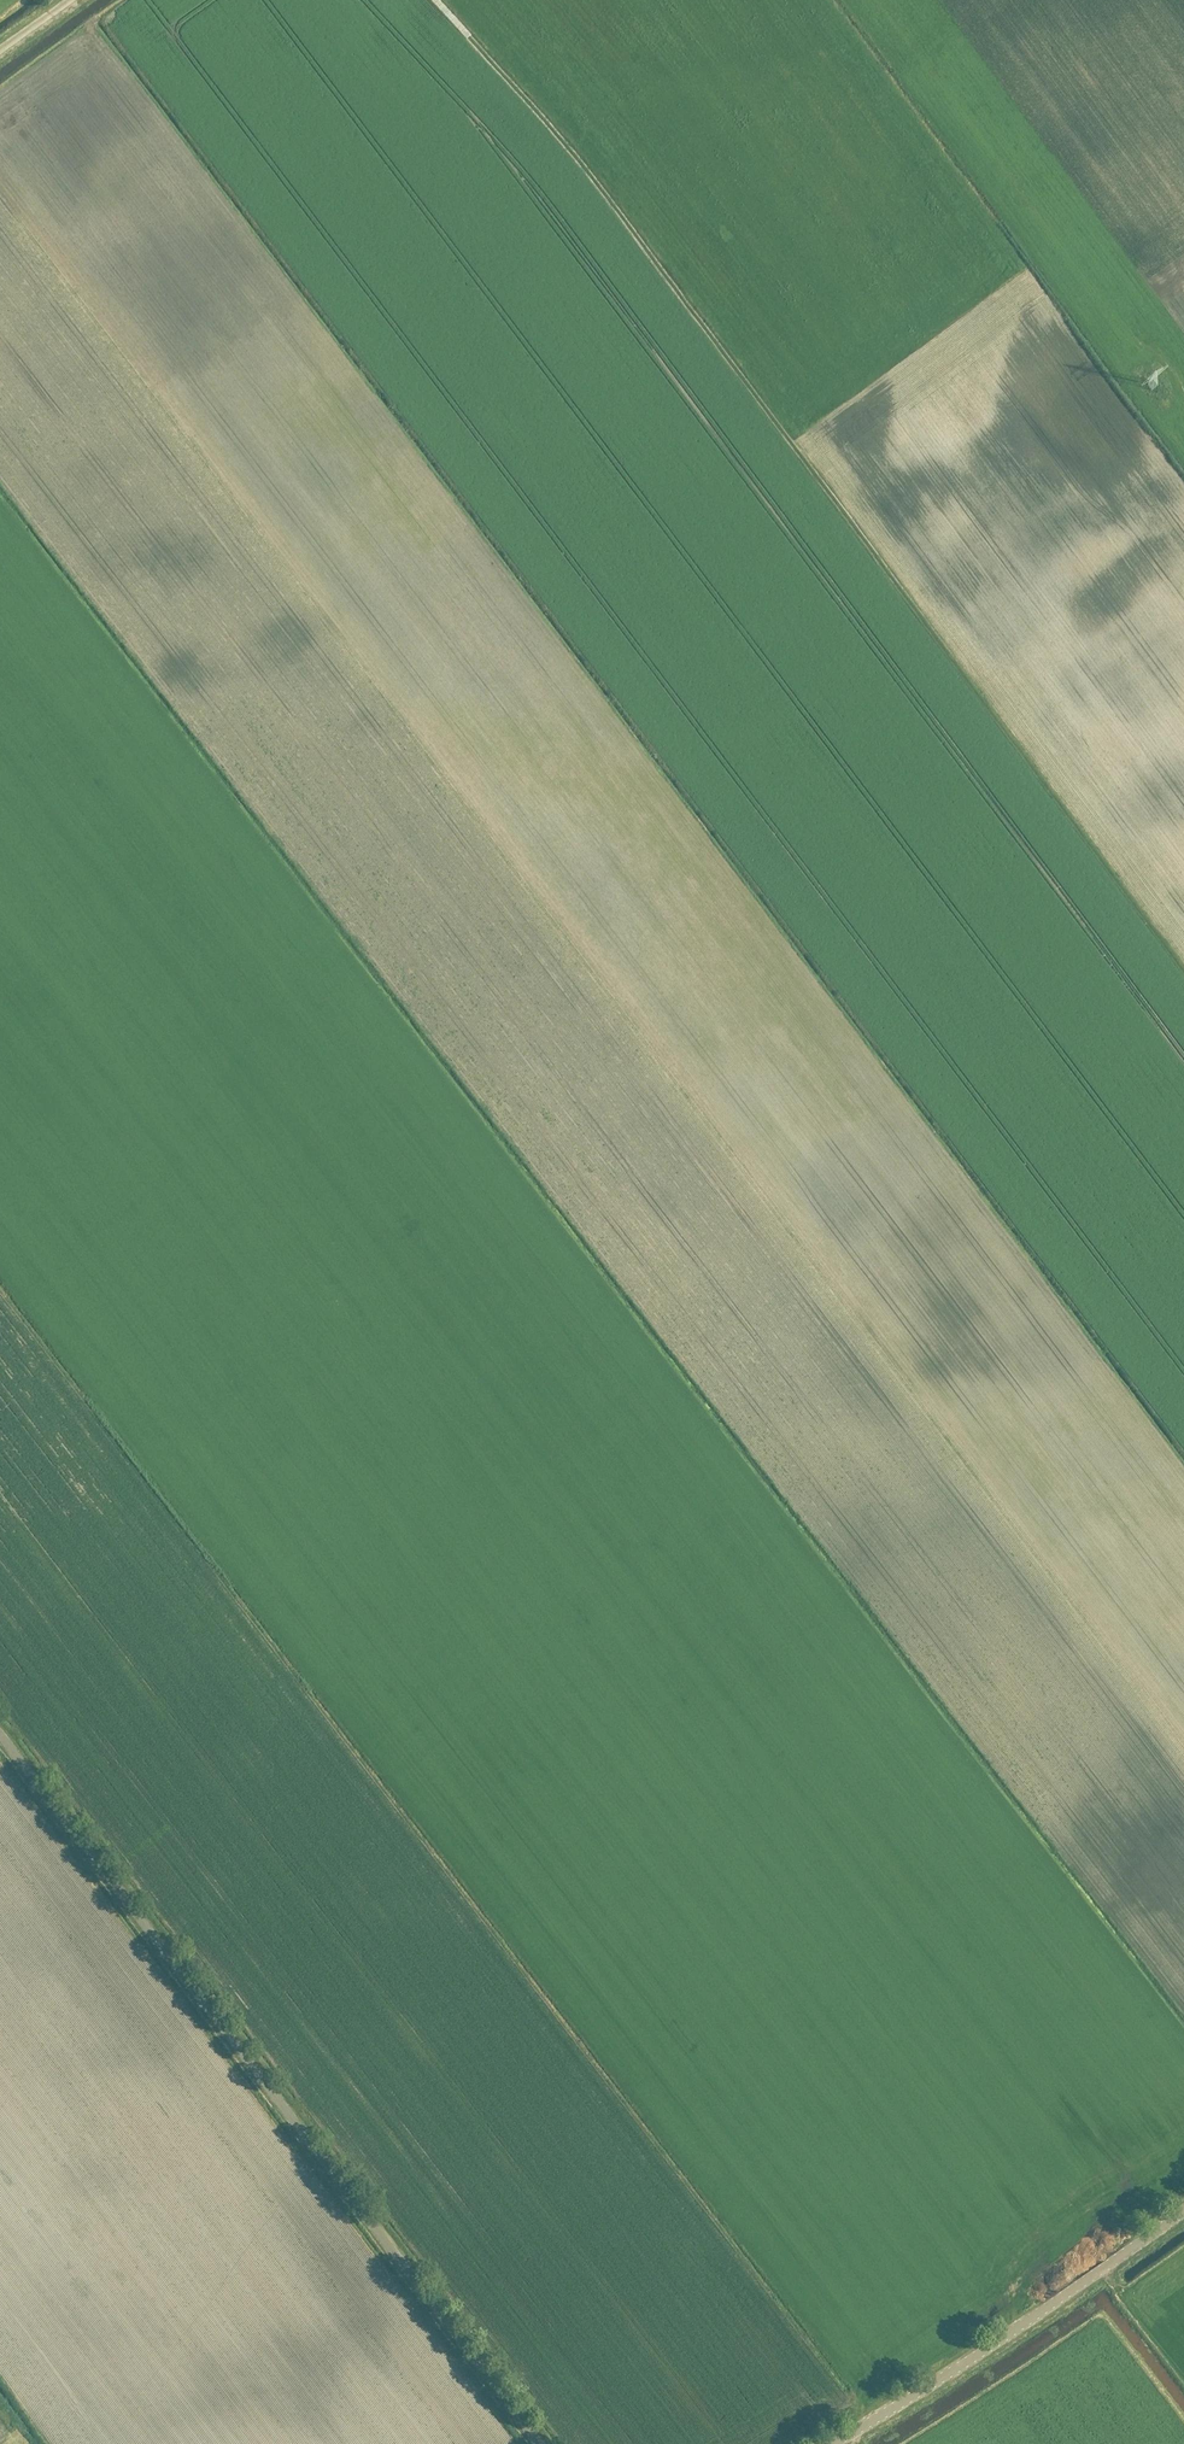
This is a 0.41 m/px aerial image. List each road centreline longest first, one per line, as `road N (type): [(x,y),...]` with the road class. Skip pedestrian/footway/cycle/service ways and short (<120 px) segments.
road 1 (unclassified): [(536,2443),(0,1729)]
road 2 (unclassified): [(835,2443),(978,2358),(1183,2212)]

